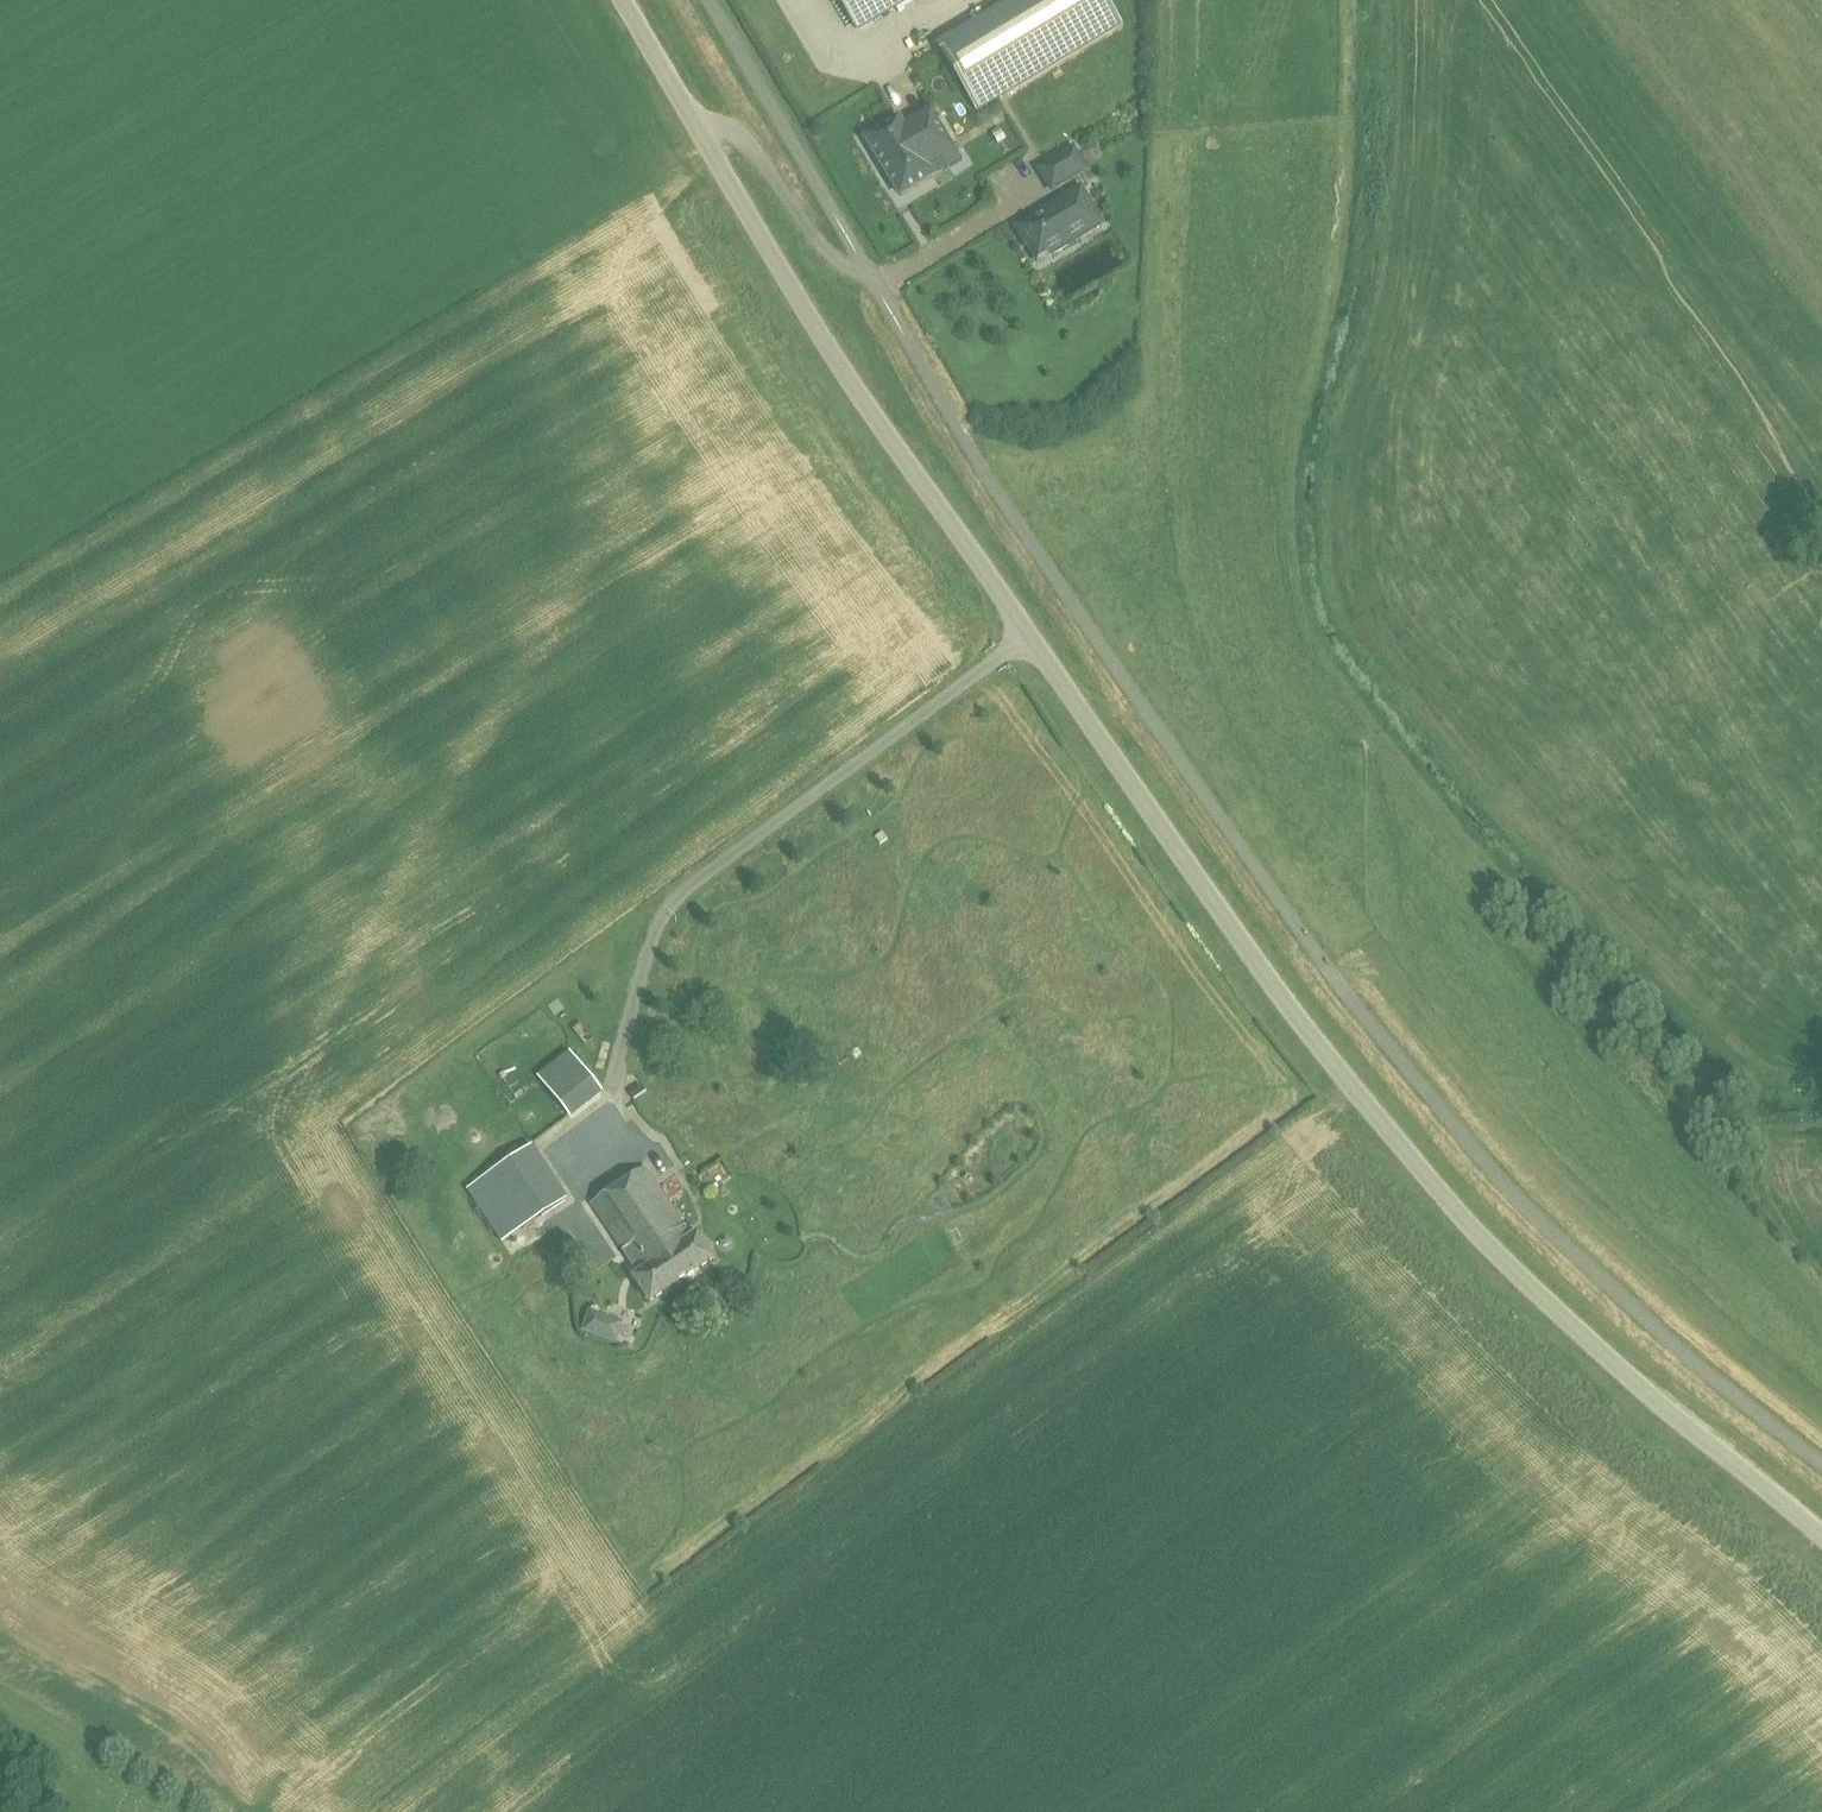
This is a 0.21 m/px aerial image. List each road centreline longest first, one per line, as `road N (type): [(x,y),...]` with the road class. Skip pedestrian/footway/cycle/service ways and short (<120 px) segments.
road 1 (unclassified): [(1821,1536),(1496,1253),(1349,1083),(836,362),(627,0)]

